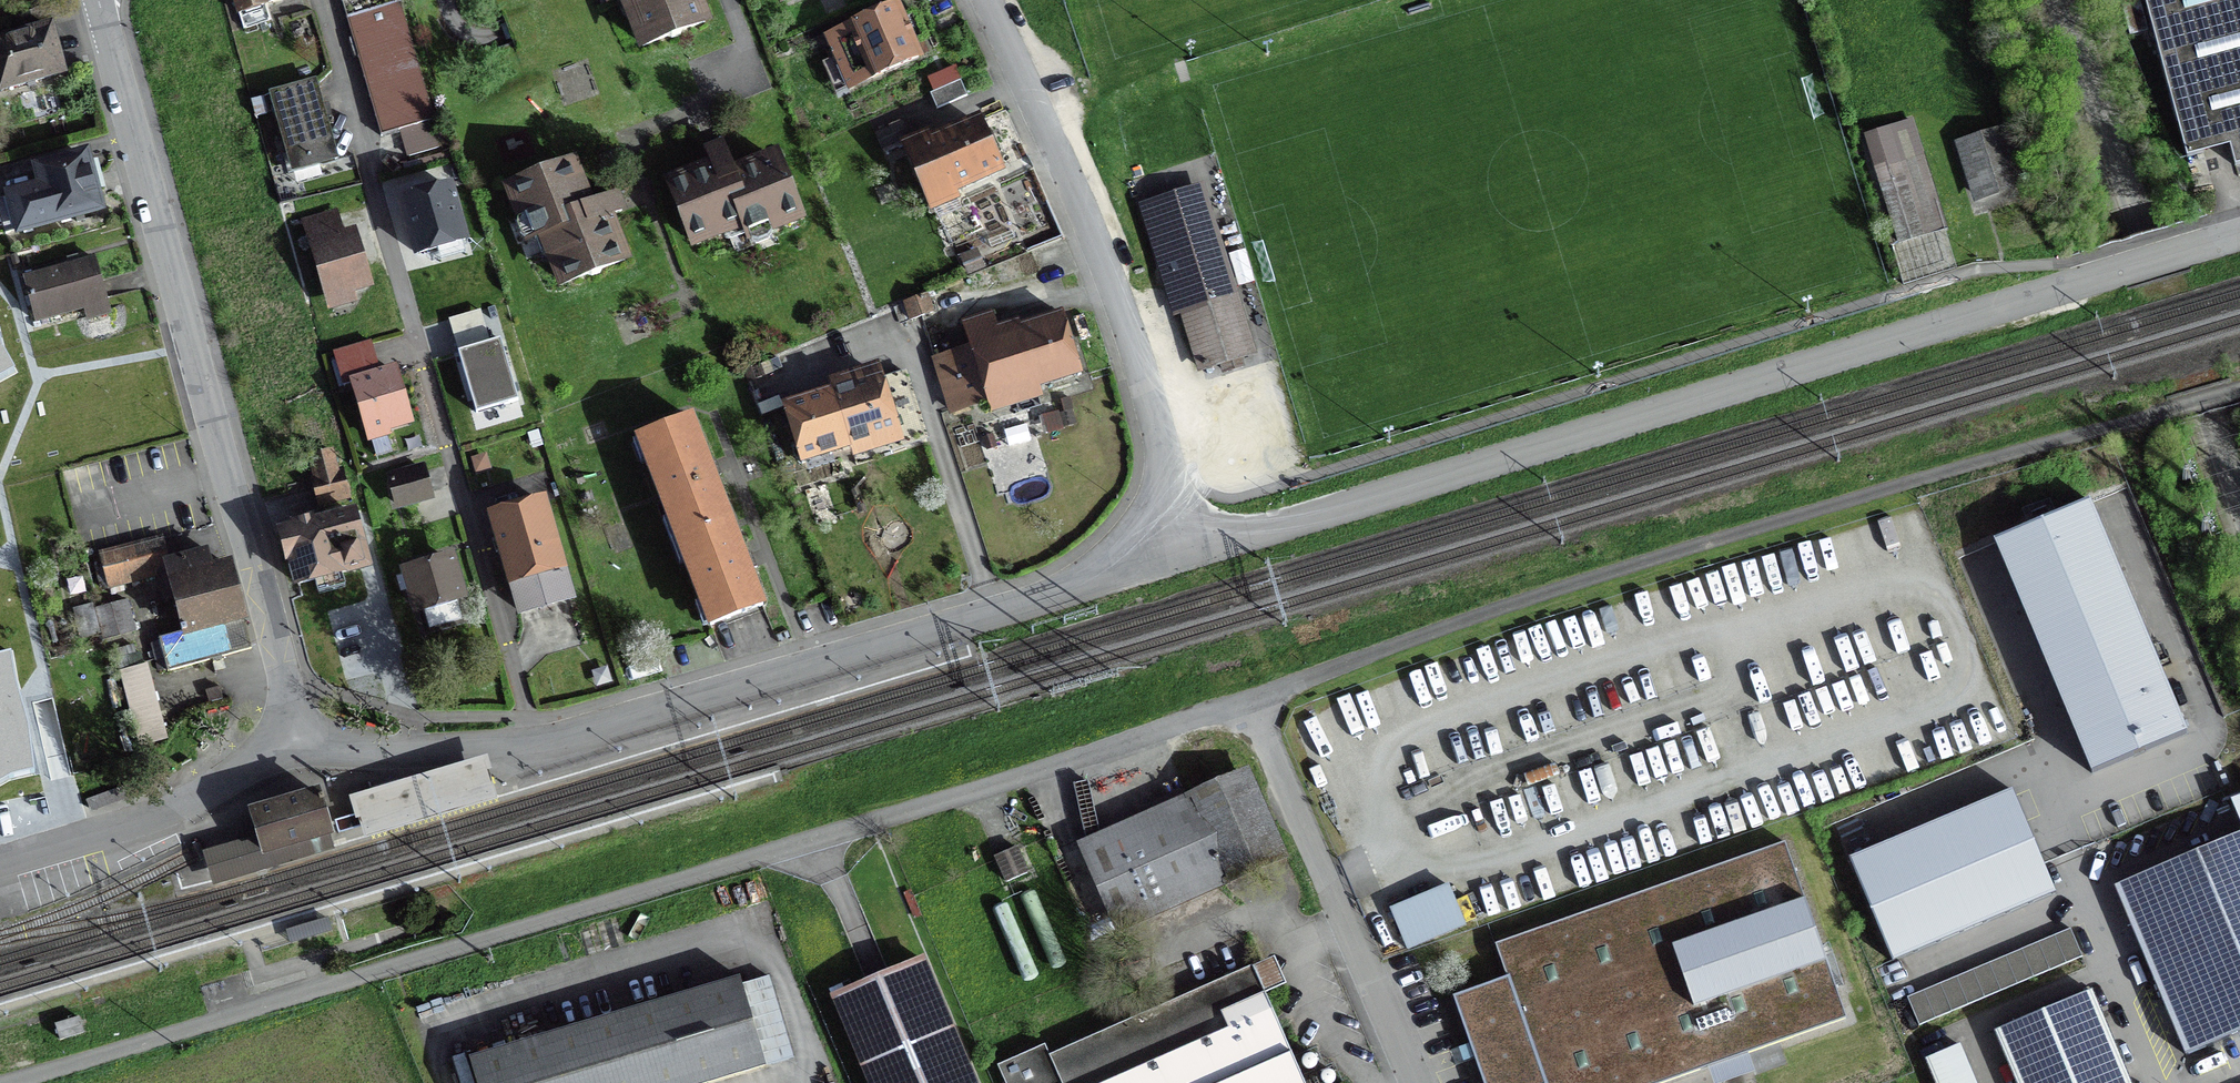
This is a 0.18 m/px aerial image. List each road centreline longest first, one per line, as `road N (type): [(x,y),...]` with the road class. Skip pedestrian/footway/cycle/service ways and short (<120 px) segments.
road 1 (residential): [(327,987),(893,820),(1252,702),(1419,1082)]
road 2 (residential): [(1186,552),(2239,233)]
road 3 (residential): [(296,746),(473,752),(569,738),(1186,552)]
road 4 (residential): [(100,0),(286,685),(296,746)]
road 5 (residential): [(981,0),(1062,168),(1126,327),(1186,552)]
road 6 (residential): [(2056,0),(2239,493)]
road 7 (unclassified): [(4,1082),(327,987)]
road 8 (residential): [(0,861),(165,810),(296,746)]

